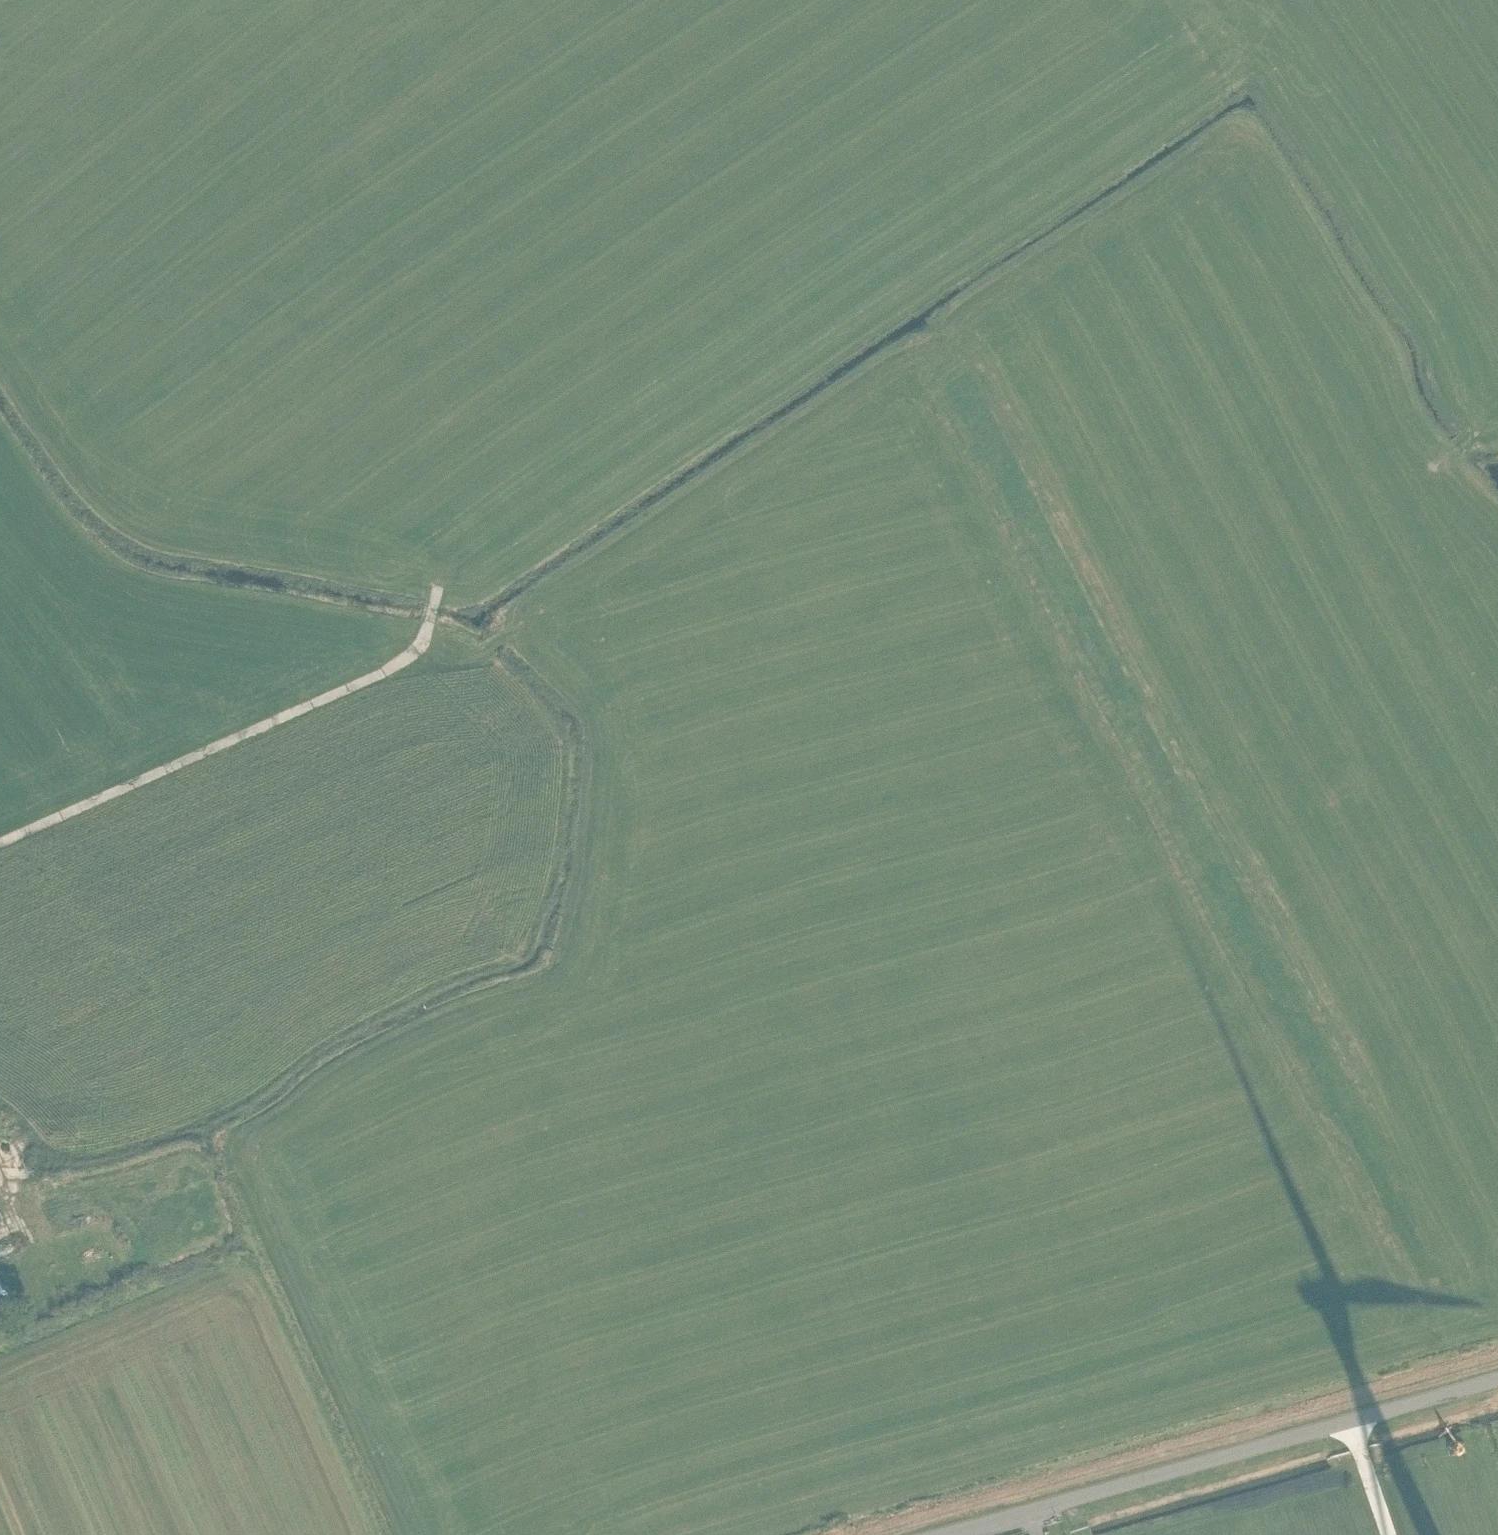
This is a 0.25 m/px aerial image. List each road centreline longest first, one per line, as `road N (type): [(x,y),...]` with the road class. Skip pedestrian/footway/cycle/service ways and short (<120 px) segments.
road 1 (unclassified): [(948,1534),(1497,1380)]
road 2 (track): [(0,851),(408,648),(446,574)]

